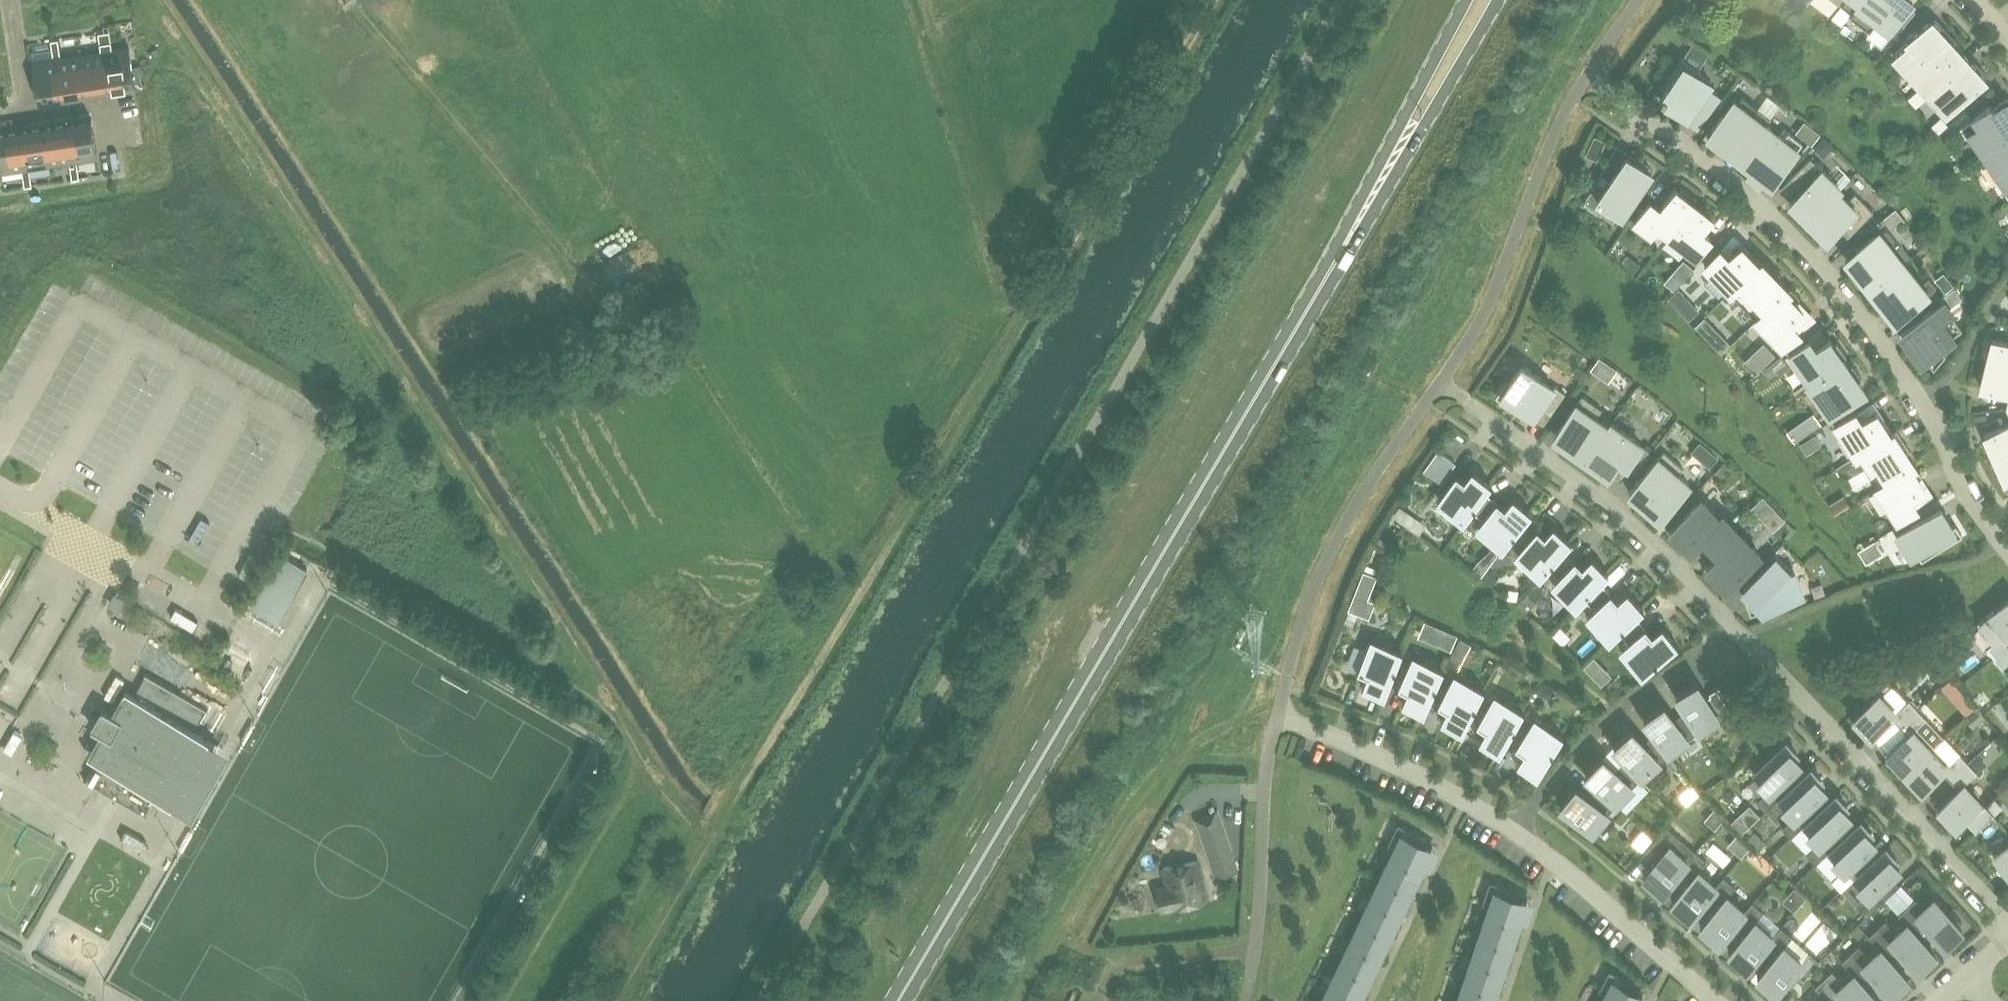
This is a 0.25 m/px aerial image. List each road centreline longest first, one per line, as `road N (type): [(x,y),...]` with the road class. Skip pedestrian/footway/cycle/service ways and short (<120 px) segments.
road 1 (primary): [(1342,258),(901,1000)]
road 2 (residential): [(1513,832),(1414,774),(1277,719),(1246,1000)]
road 3 (residential): [(1924,402),(1819,261),(1712,164),(1586,78)]
road 4 (residential): [(2007,914),(1732,629)]
road 5 (residential): [(1732,629),(1670,549),(1440,382)]
road 6 (primary): [(1342,258),(1499,0)]
road 7 (residential): [(1513,832),(1614,715),(1732,629)]
road 8 (primary): [(1467,0),(1342,258)]
road 9 (residential): [(1718,1000),(1513,832)]
road 10 (residential): [(2007,554),(1959,486),(1924,402)]
road 11 (residential): [(1924,402),(2007,288)]
road 12 (residential): [(25,114),(108,103),(115,148)]

